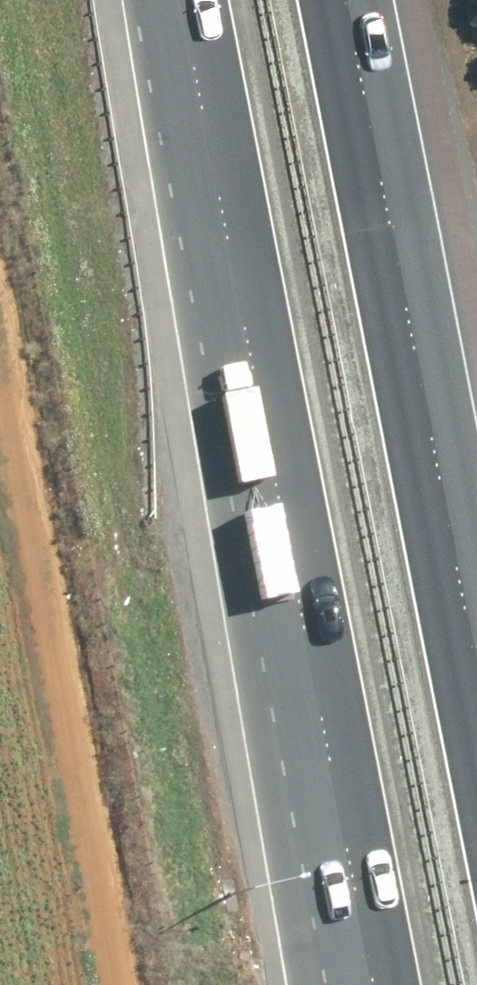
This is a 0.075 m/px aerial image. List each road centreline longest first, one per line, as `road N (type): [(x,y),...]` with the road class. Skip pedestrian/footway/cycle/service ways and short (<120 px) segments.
road 1 (motorway): [(373,984),(183,0)]
road 2 (motorway): [(346,0),(476,695)]

